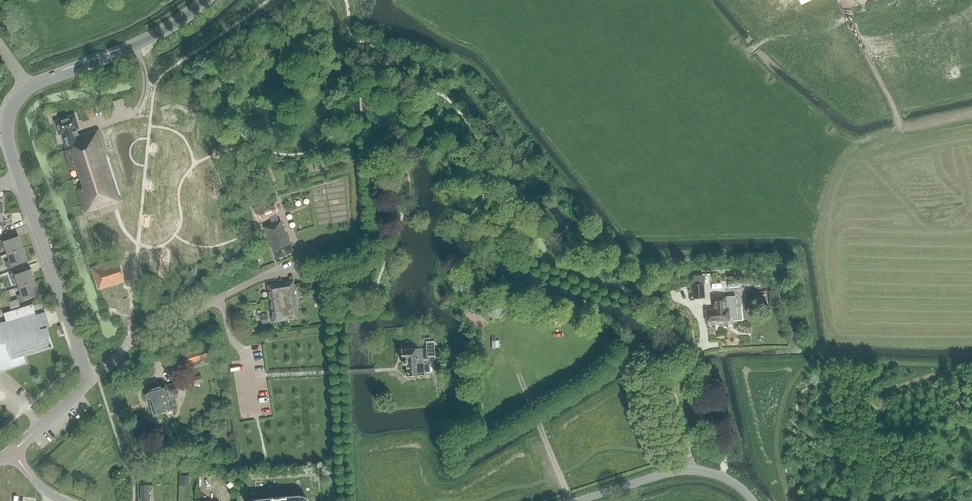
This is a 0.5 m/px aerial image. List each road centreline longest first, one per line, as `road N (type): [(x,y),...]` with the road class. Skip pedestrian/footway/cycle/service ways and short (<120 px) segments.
road 1 (residential): [(91,381),(152,329),(273,272),(301,268)]
road 2 (tertiary): [(91,381),(20,179)]
road 3 (tertiary): [(29,87),(99,63),(205,0)]
road 4 (unclassified): [(579,500),(671,472),(705,471)]

